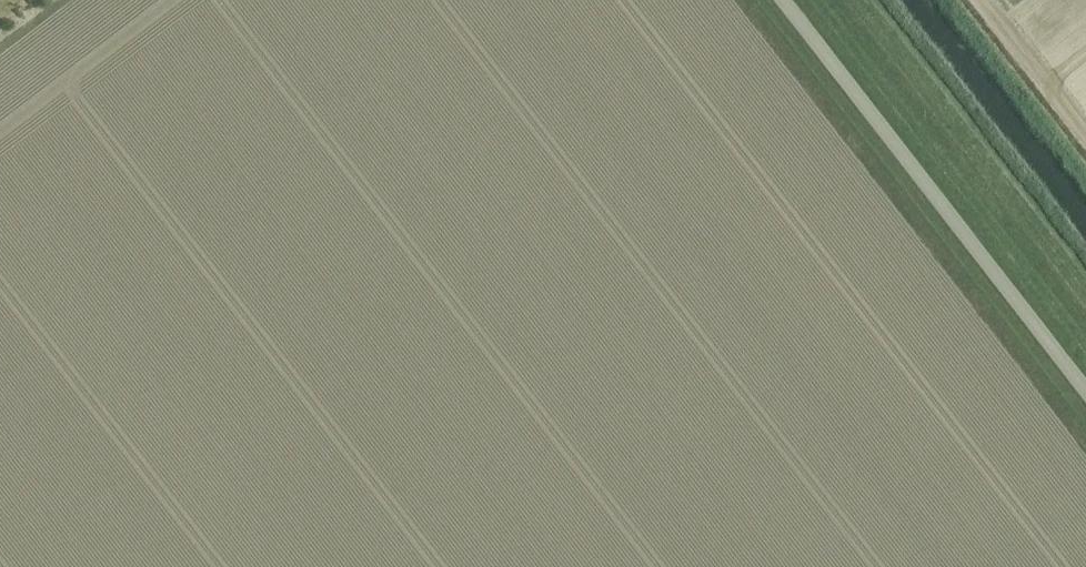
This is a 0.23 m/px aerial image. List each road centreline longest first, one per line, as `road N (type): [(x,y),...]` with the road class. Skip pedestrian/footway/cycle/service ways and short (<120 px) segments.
road 1 (unclassified): [(1085,395),(779,0)]

